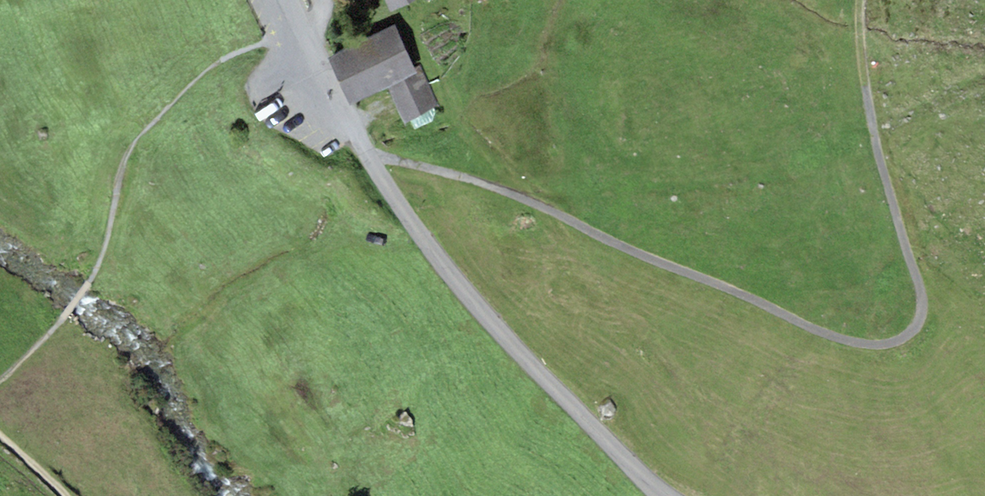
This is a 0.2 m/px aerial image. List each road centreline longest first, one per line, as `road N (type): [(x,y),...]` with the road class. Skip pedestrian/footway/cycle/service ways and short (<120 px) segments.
road 1 (track): [(365,152),(490,183),(876,349),(920,342),(929,307),(871,104),(865,0)]
road 2 (tertiary): [(287,0),(365,152),(426,243),(529,363),(667,495)]
road 3 (track): [(297,22),(209,65),(135,142),(89,282),(63,320),(0,377)]

